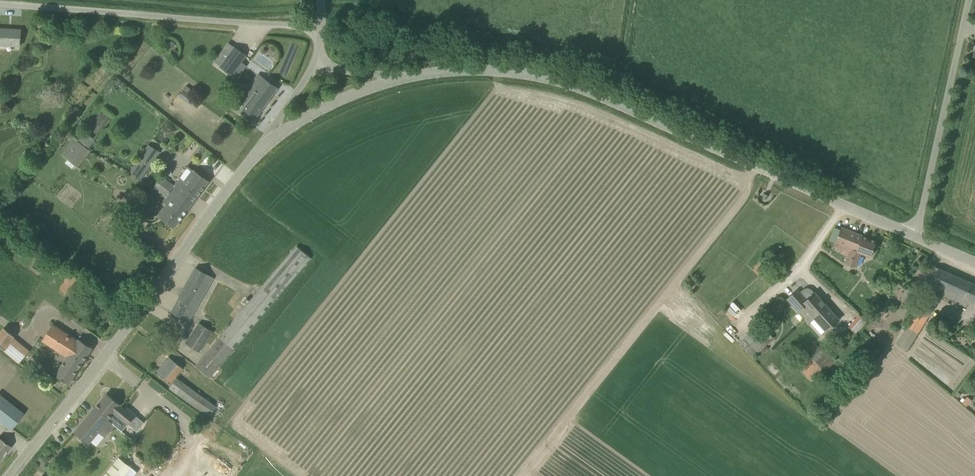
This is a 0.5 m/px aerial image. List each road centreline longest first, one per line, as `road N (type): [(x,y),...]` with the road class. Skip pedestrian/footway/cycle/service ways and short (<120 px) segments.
road 1 (tertiary): [(918,237),(581,89),(523,74),(395,79)]
road 2 (tertiary): [(14,475),(253,159)]
road 3 (unclassified): [(320,30),(0,8)]
road 4 (unclassified): [(918,237),(971,0)]
road 5 (tertiary): [(253,159),(300,120),(395,79)]

